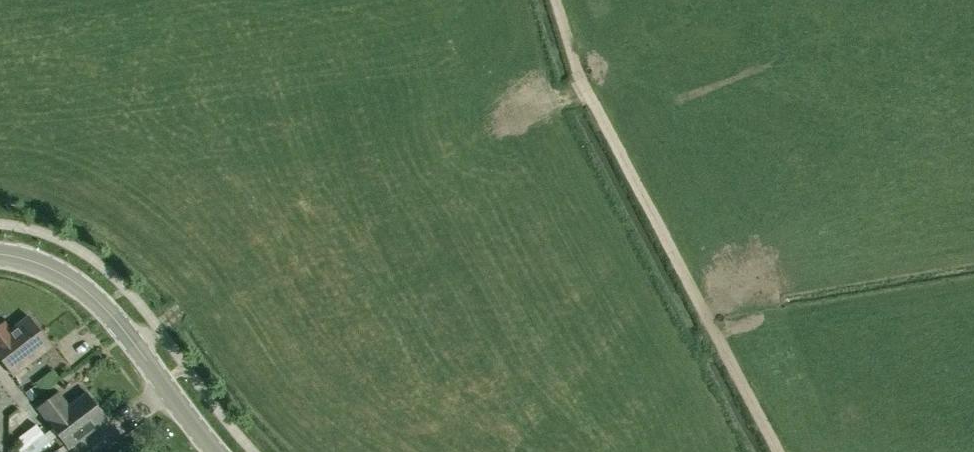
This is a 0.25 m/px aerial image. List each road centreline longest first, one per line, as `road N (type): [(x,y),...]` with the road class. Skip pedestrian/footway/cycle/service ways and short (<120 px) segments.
road 1 (track): [(783,451),(582,86),(556,0)]
road 2 (secondary): [(215,451),(93,297),(61,273),(0,254)]

